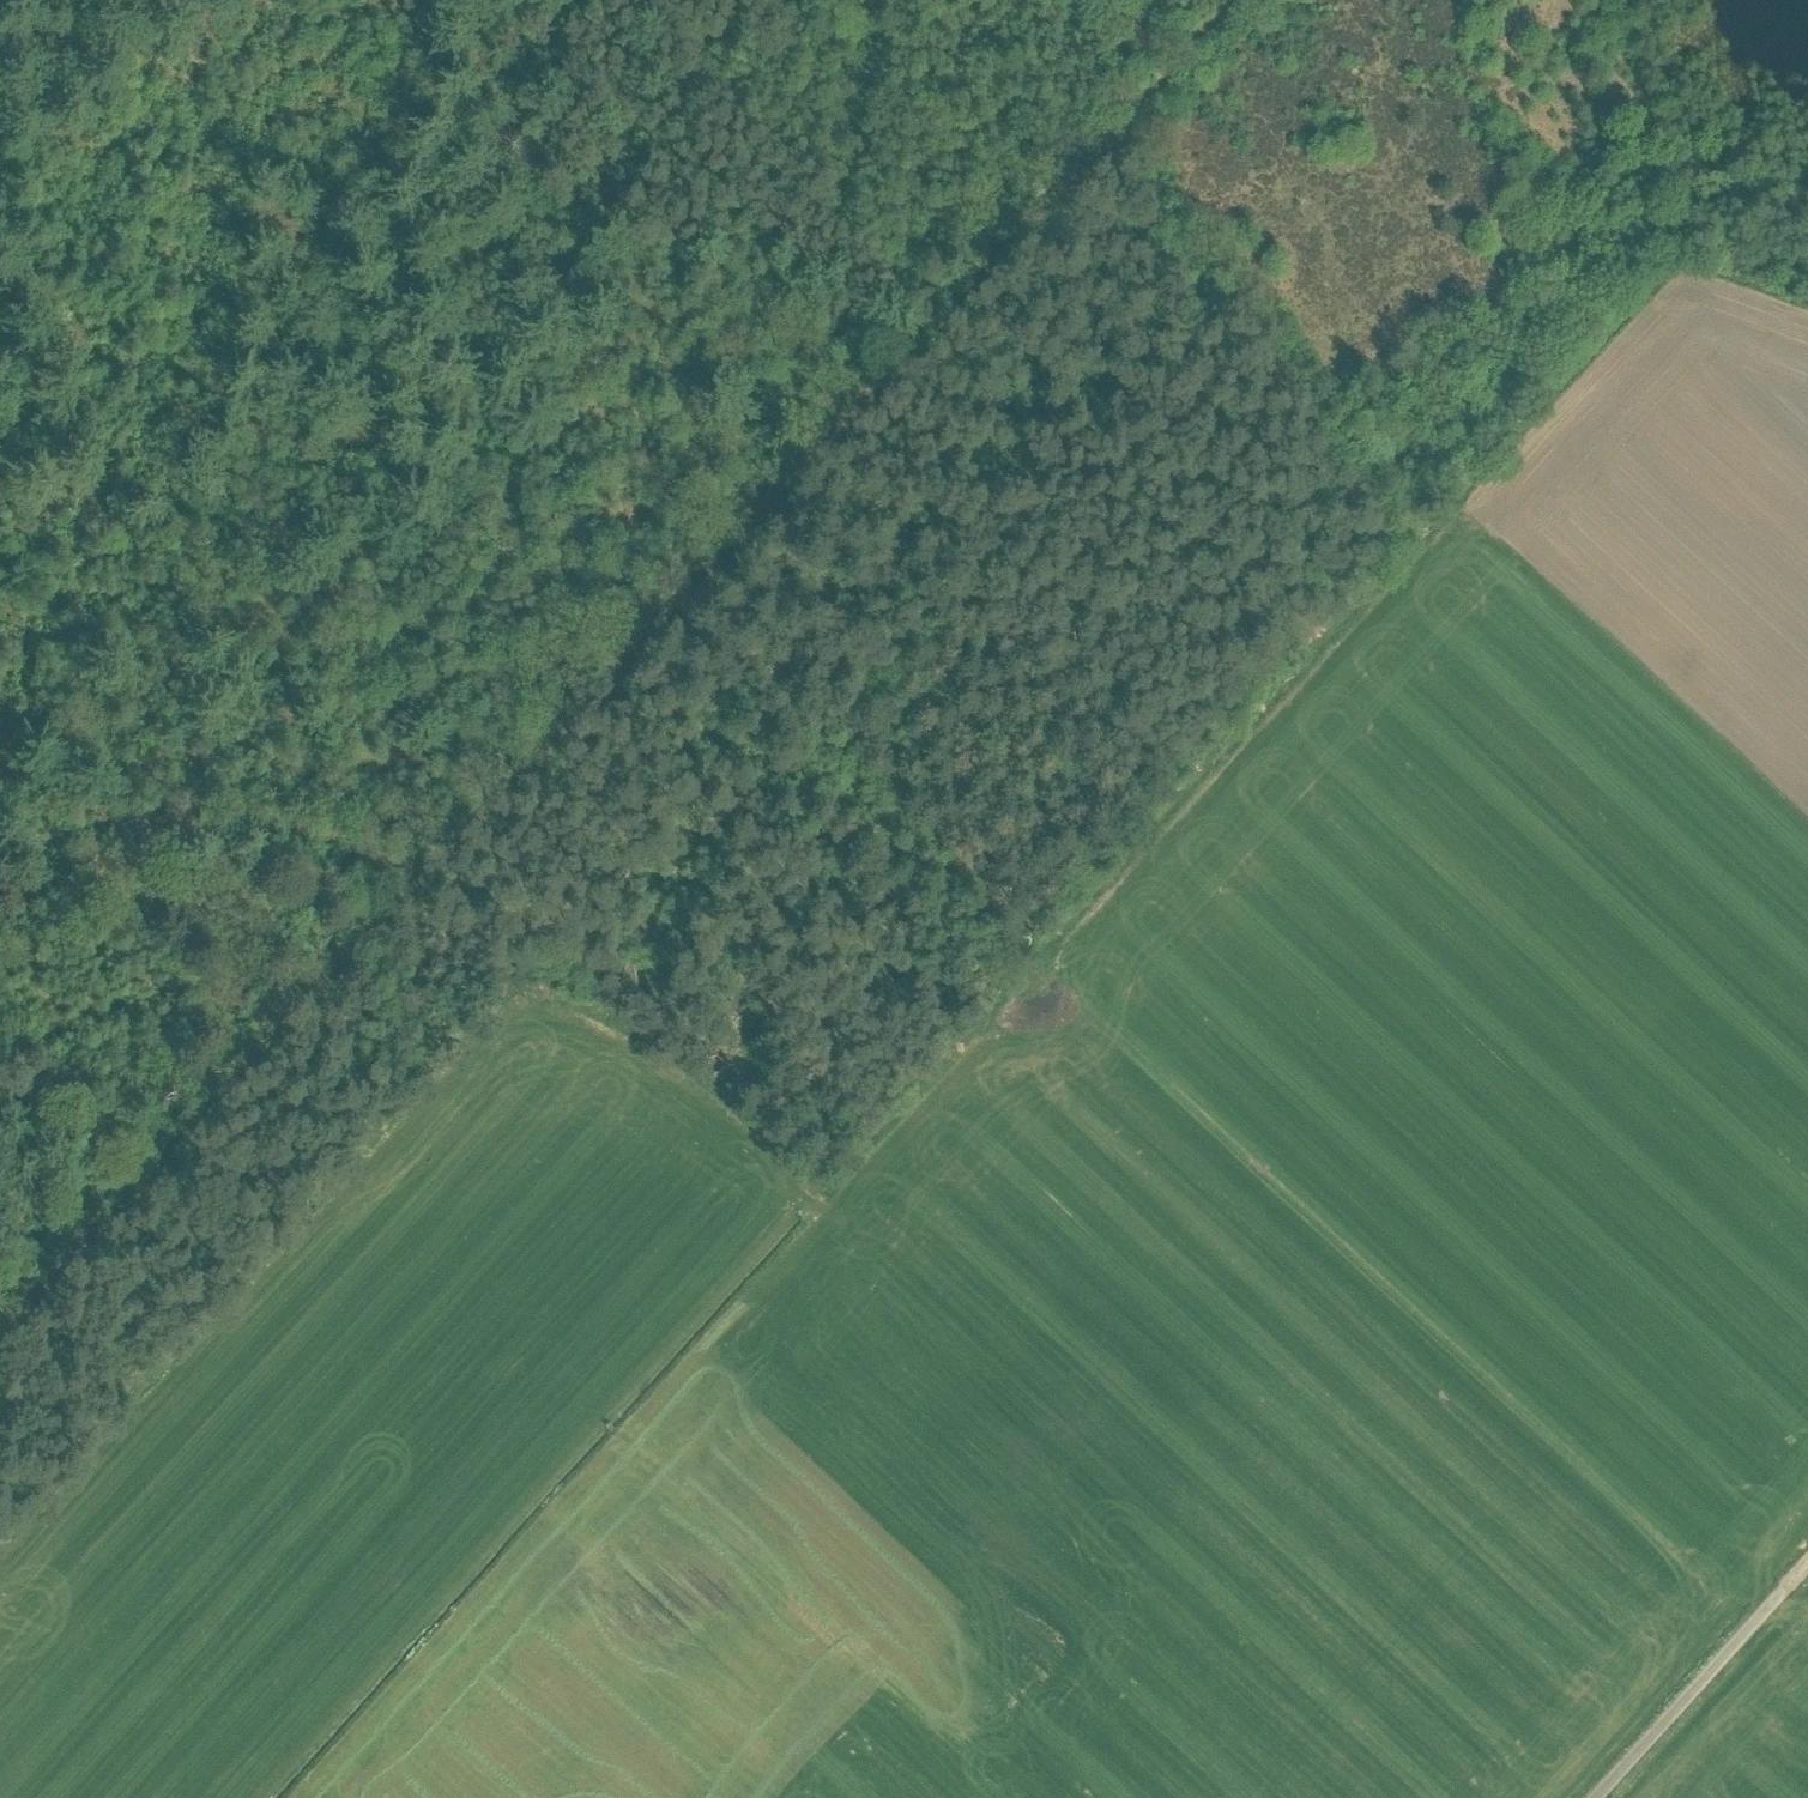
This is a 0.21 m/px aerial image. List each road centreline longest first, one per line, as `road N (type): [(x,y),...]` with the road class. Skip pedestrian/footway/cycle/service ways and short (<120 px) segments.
road 1 (track): [(1241,0),(440,861)]
road 2 (track): [(440,861),(0,1338)]
road 3 (track): [(0,847),(440,861)]

